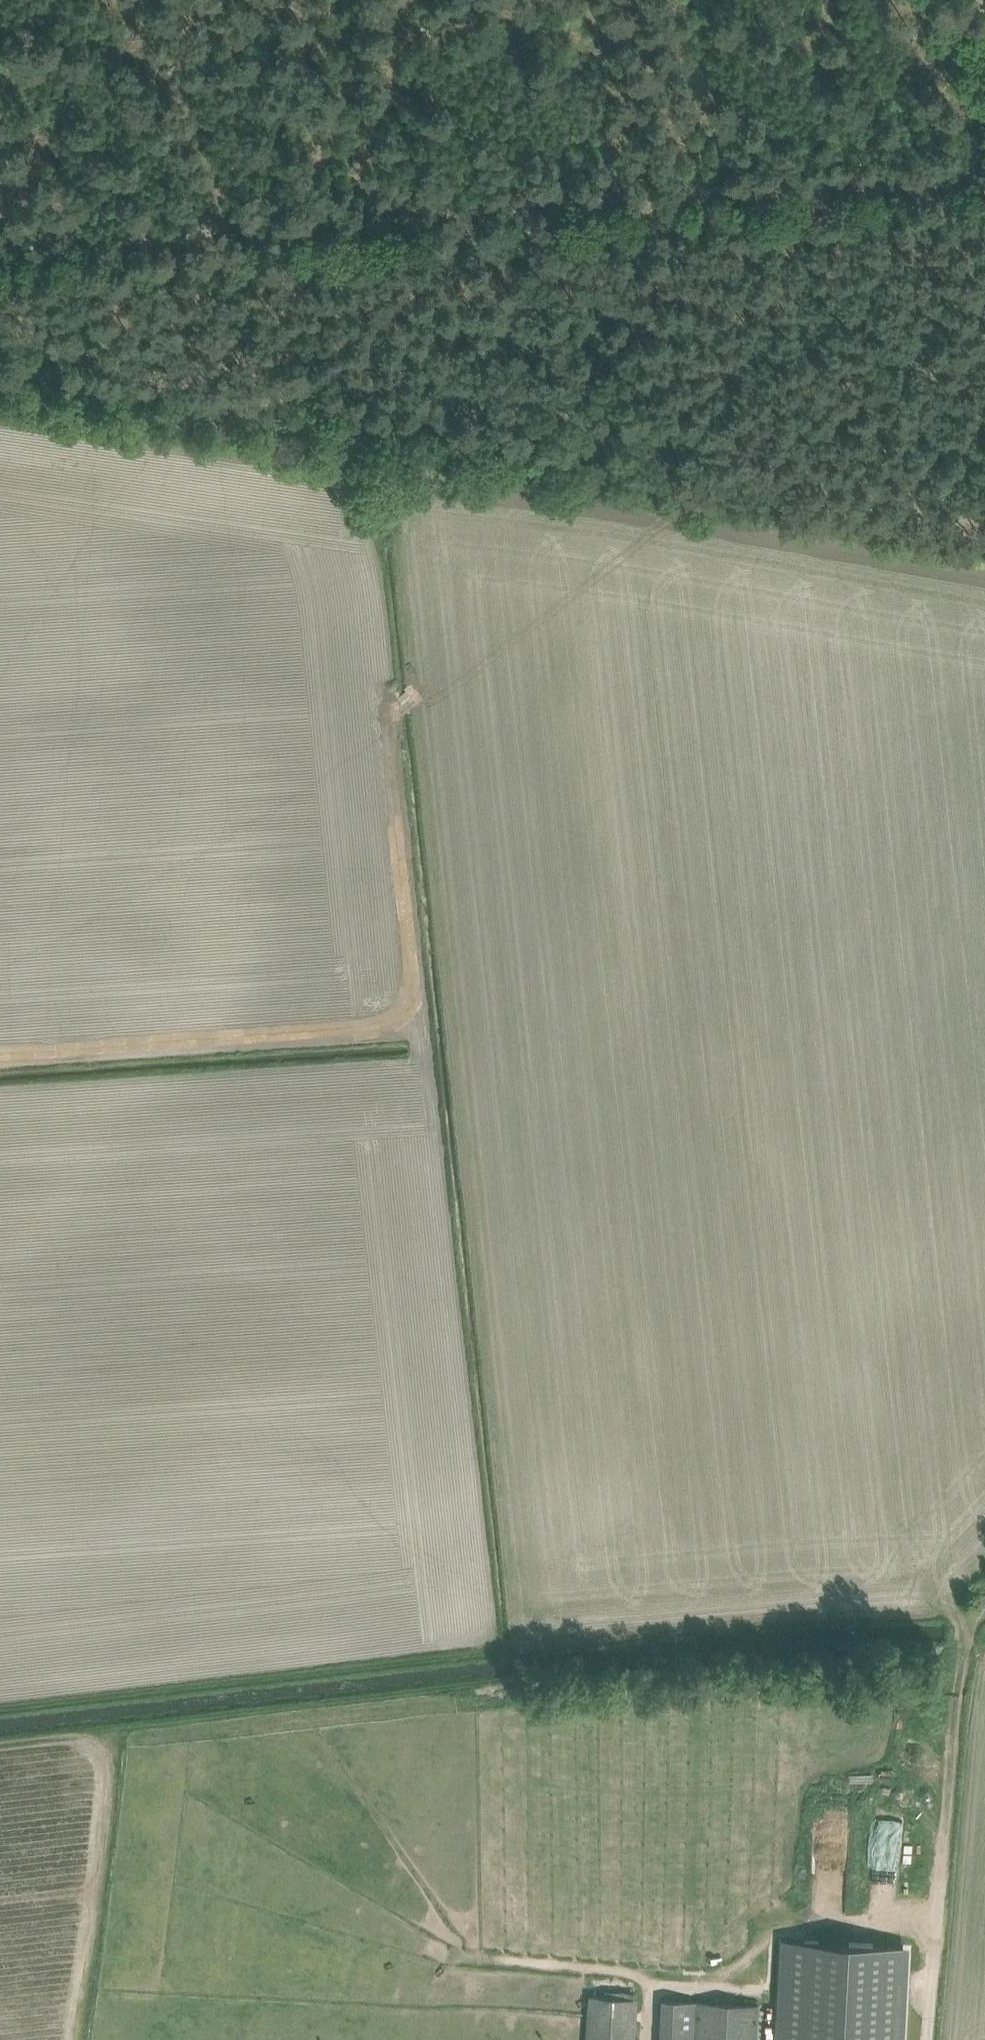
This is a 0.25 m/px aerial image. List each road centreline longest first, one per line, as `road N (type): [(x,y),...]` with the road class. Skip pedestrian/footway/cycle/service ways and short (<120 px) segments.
road 1 (track): [(984,176),(0,251)]
road 2 (track): [(984,1608),(964,1632),(931,1971)]

